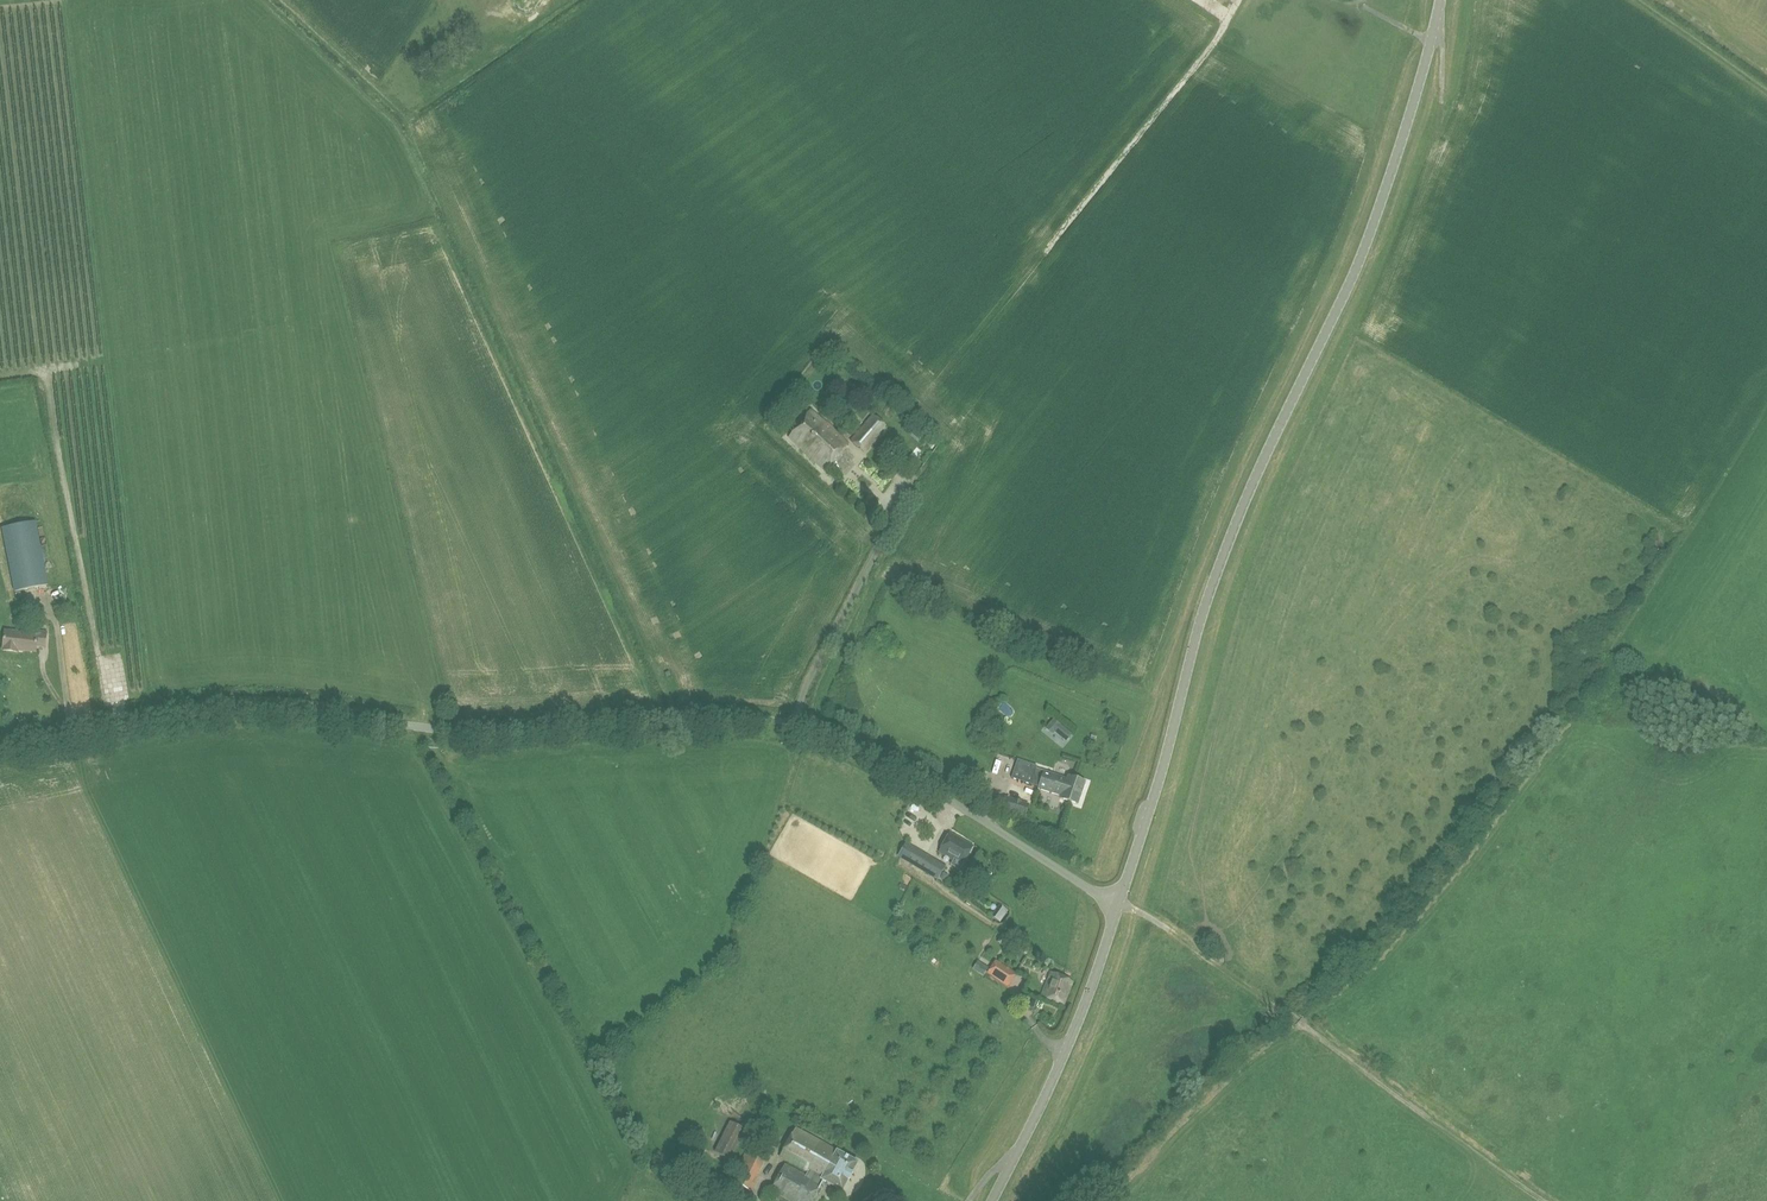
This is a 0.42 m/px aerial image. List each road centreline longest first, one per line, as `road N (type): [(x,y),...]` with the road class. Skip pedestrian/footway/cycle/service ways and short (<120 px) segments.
road 1 (unclassified): [(1117,905),(847,736),(764,715),(424,729),(264,710),(190,711),(0,748)]
road 2 (tertiary): [(1117,905),(1211,593),(1356,271),(1441,0)]
road 3 (tertiary): [(992,1200),(1084,1008),(1117,905)]
road 4 (track): [(1170,930),(1295,1019)]

